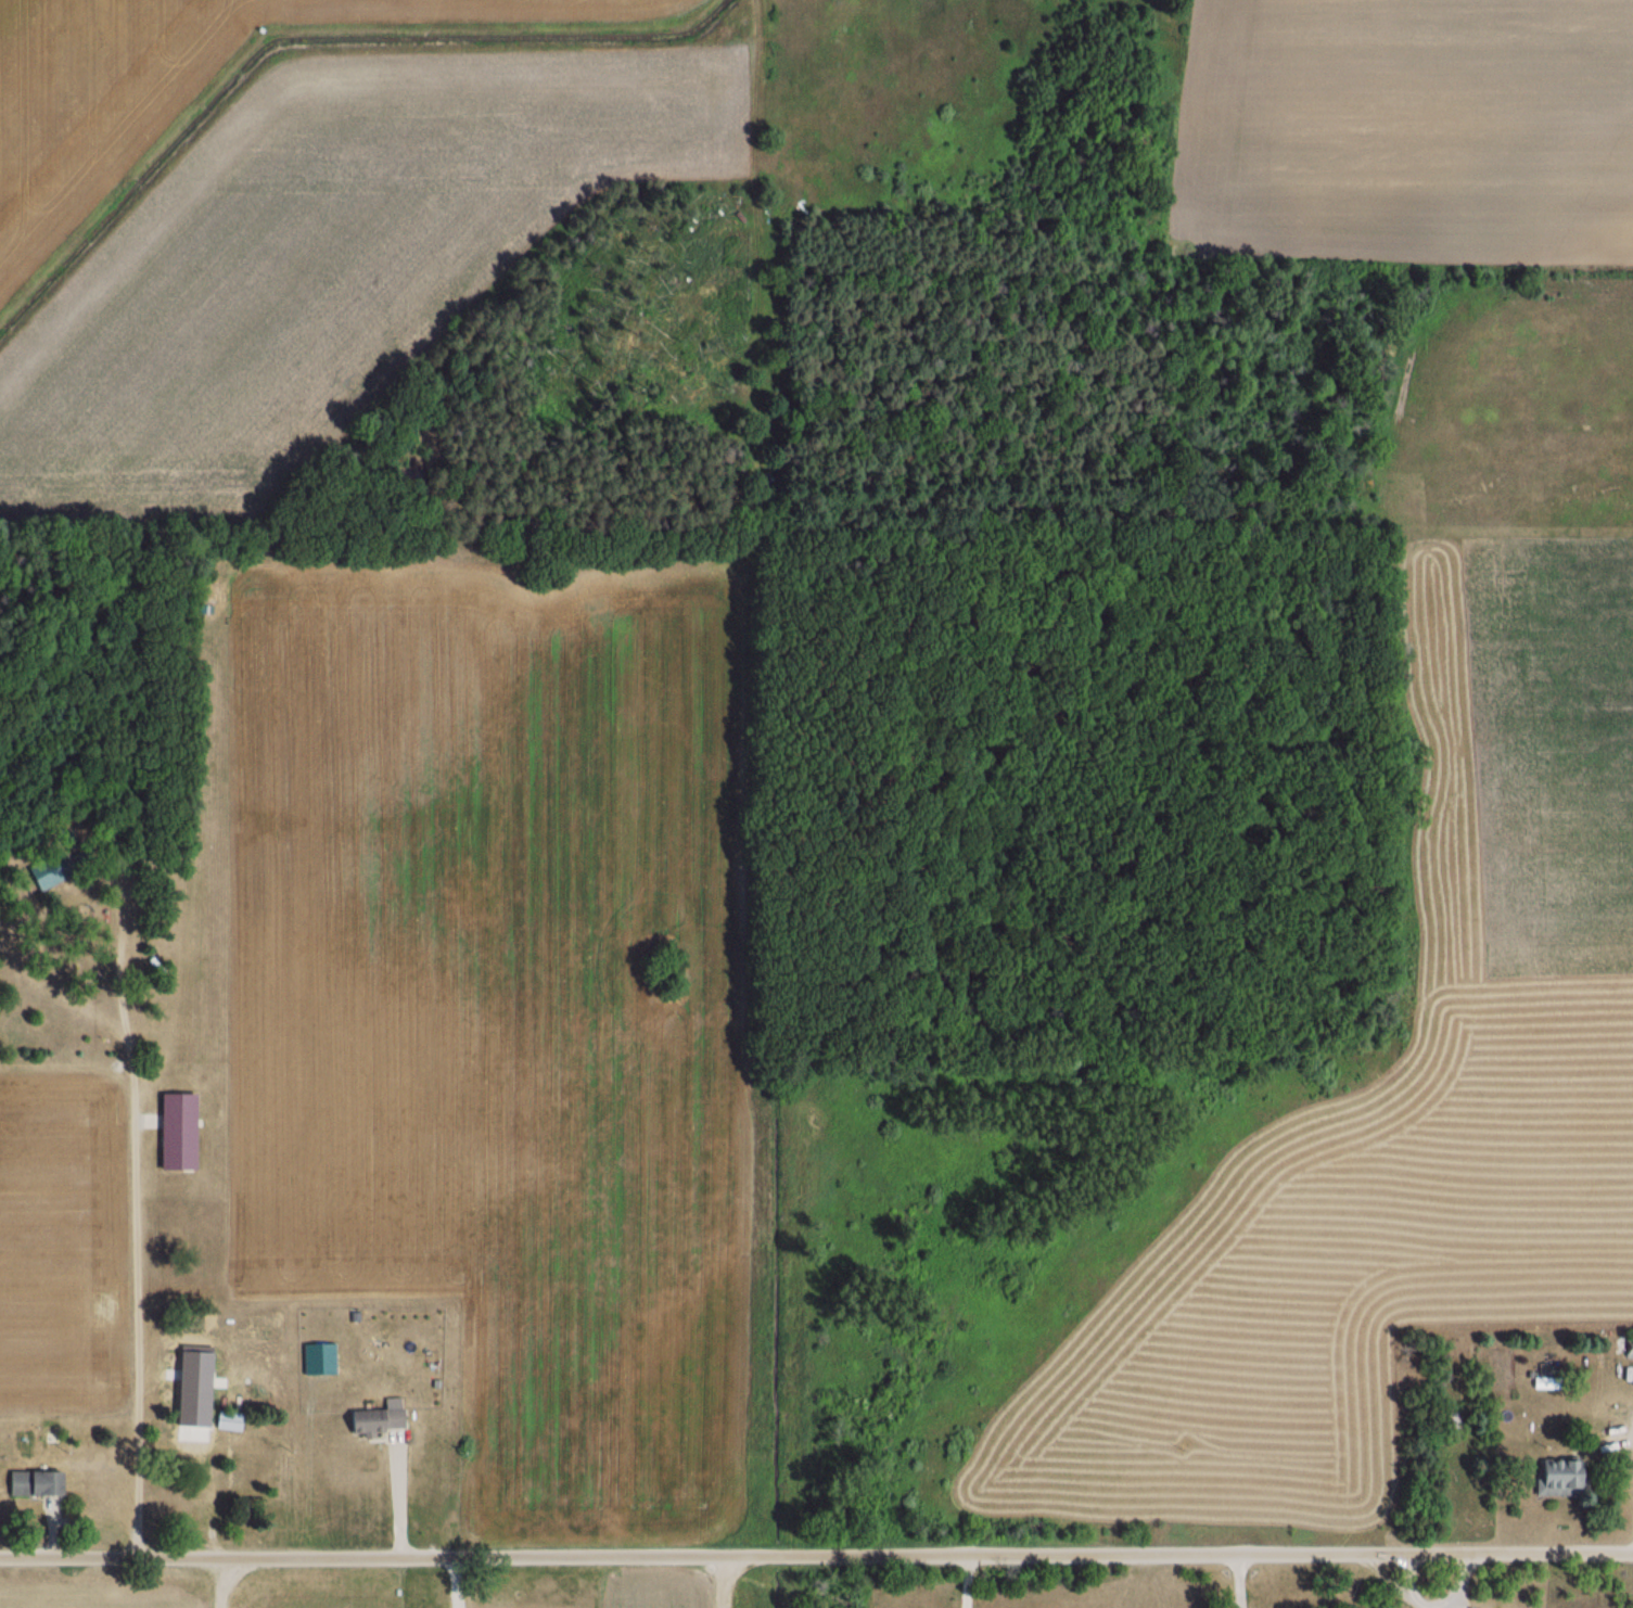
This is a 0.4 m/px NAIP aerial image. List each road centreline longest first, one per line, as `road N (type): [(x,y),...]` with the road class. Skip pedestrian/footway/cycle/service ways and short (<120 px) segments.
road 1 (residential): [(1632,1553),(0,1556)]

